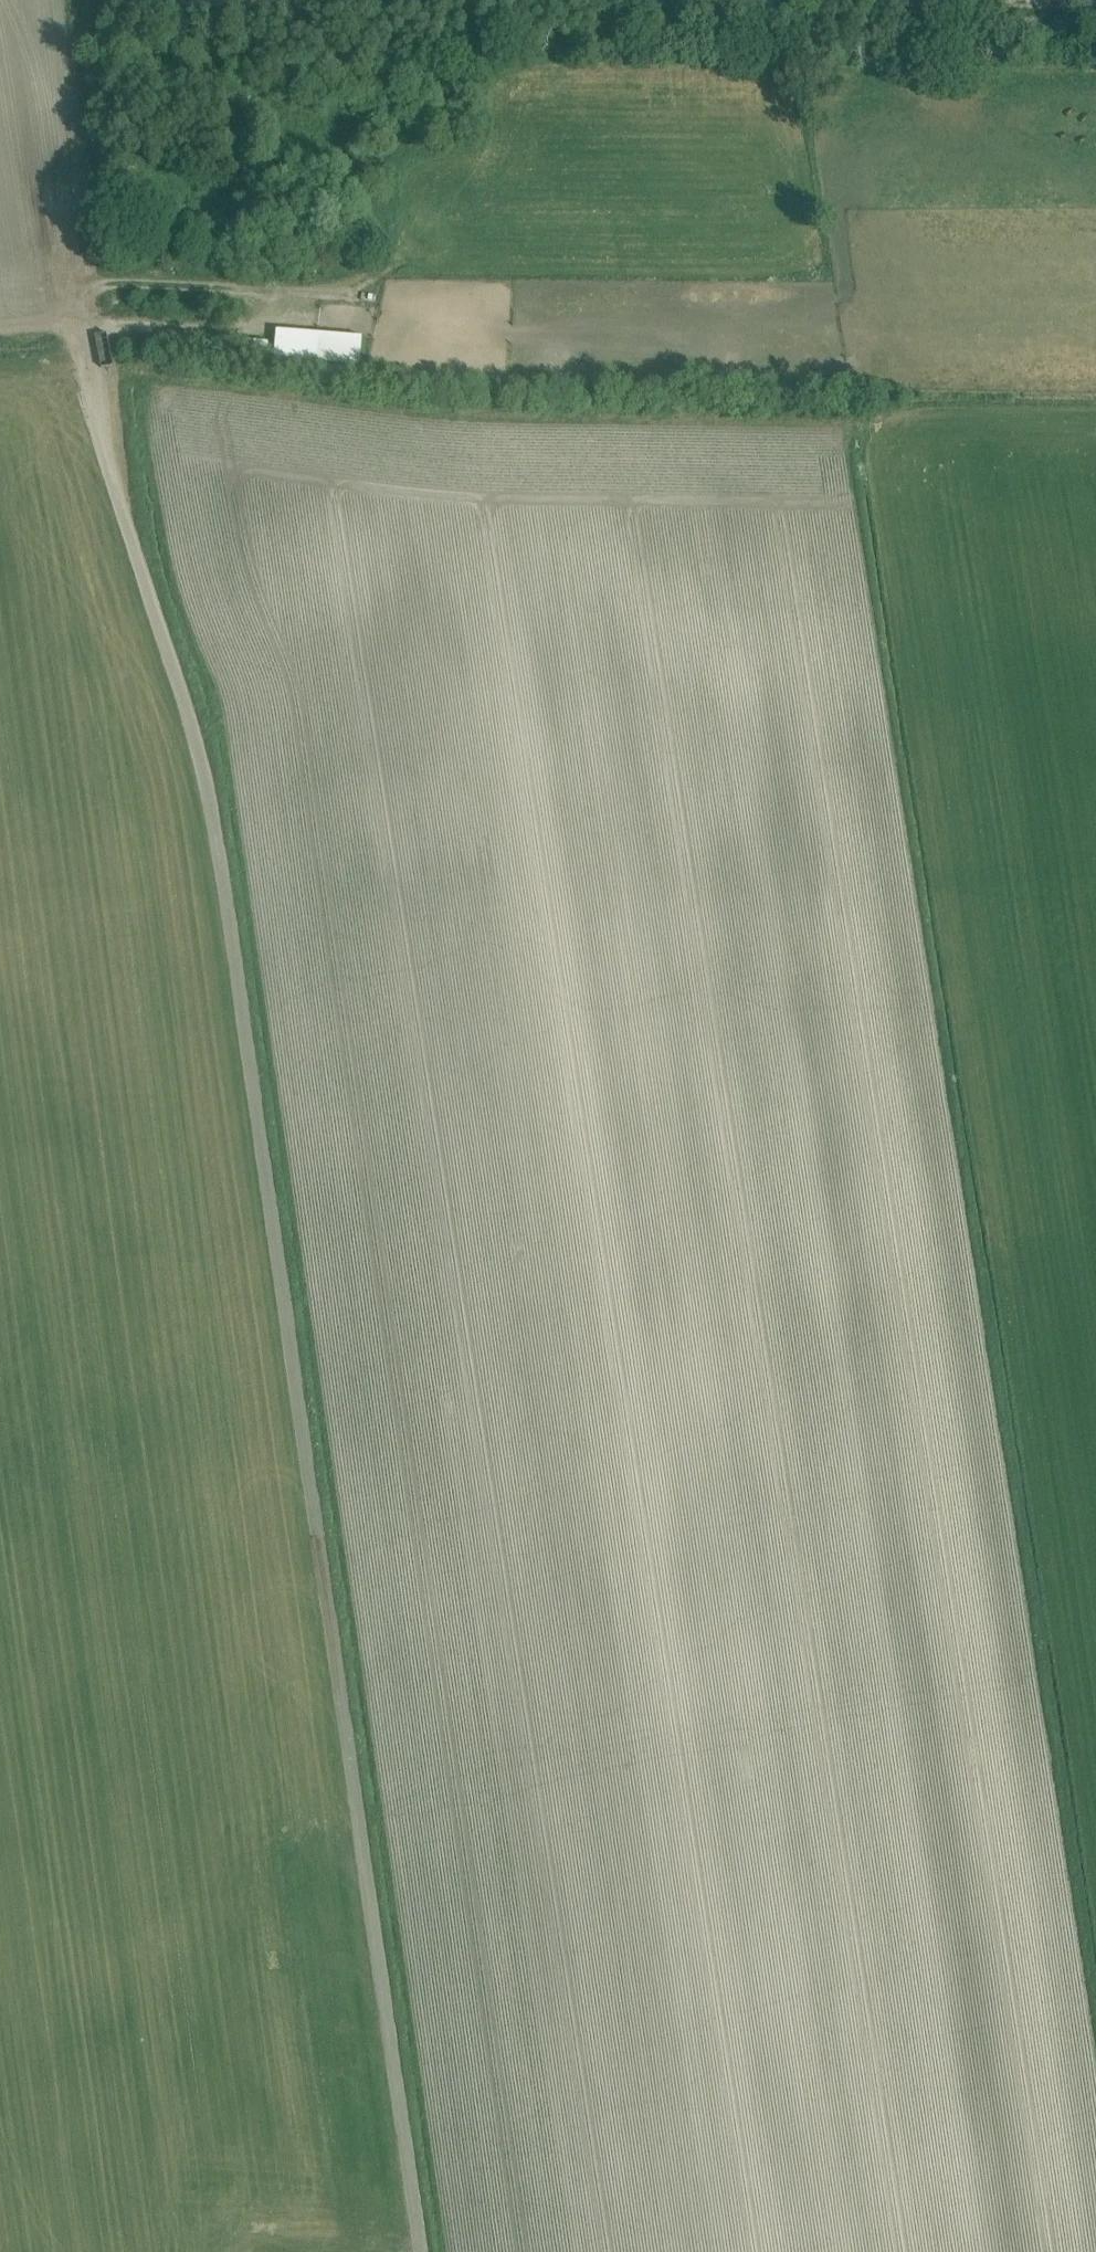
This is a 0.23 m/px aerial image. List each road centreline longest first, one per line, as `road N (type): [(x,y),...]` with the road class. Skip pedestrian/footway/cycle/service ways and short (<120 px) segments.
road 1 (unclassified): [(421,2251),(207,780),(64,333)]

